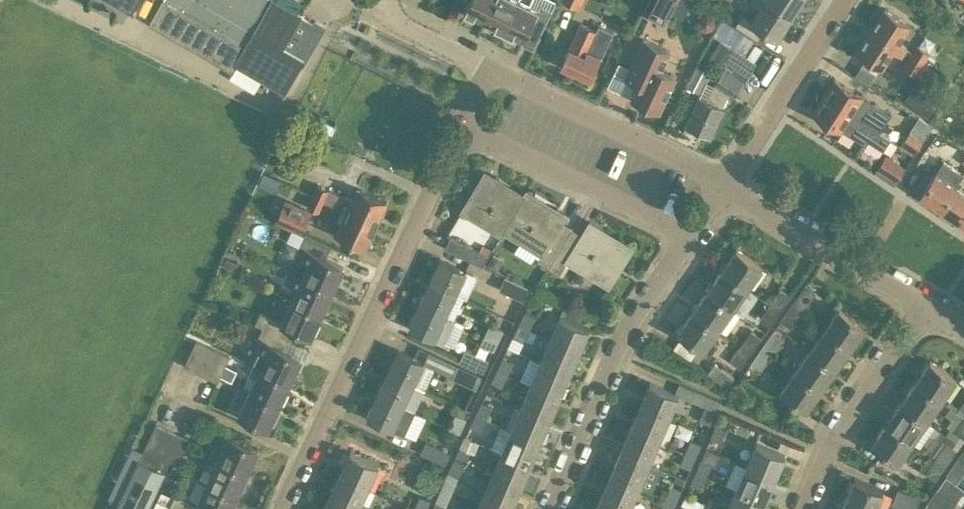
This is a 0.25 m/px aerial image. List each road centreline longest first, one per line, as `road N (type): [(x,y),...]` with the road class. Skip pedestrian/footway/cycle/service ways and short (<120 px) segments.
road 1 (residential): [(279,508),(457,120)]
road 2 (residential): [(546,508),(586,414),(688,233)]
road 3 (residential): [(722,185),(483,66)]
road 4 (residential): [(688,233),(457,120)]
road 5 (residential): [(802,508),(830,442),(924,306)]
road 6 (residential): [(924,306),(722,185)]
road 7 (residential): [(842,0),(722,185)]
road 8 (residential): [(483,66),(375,8),(379,0)]

